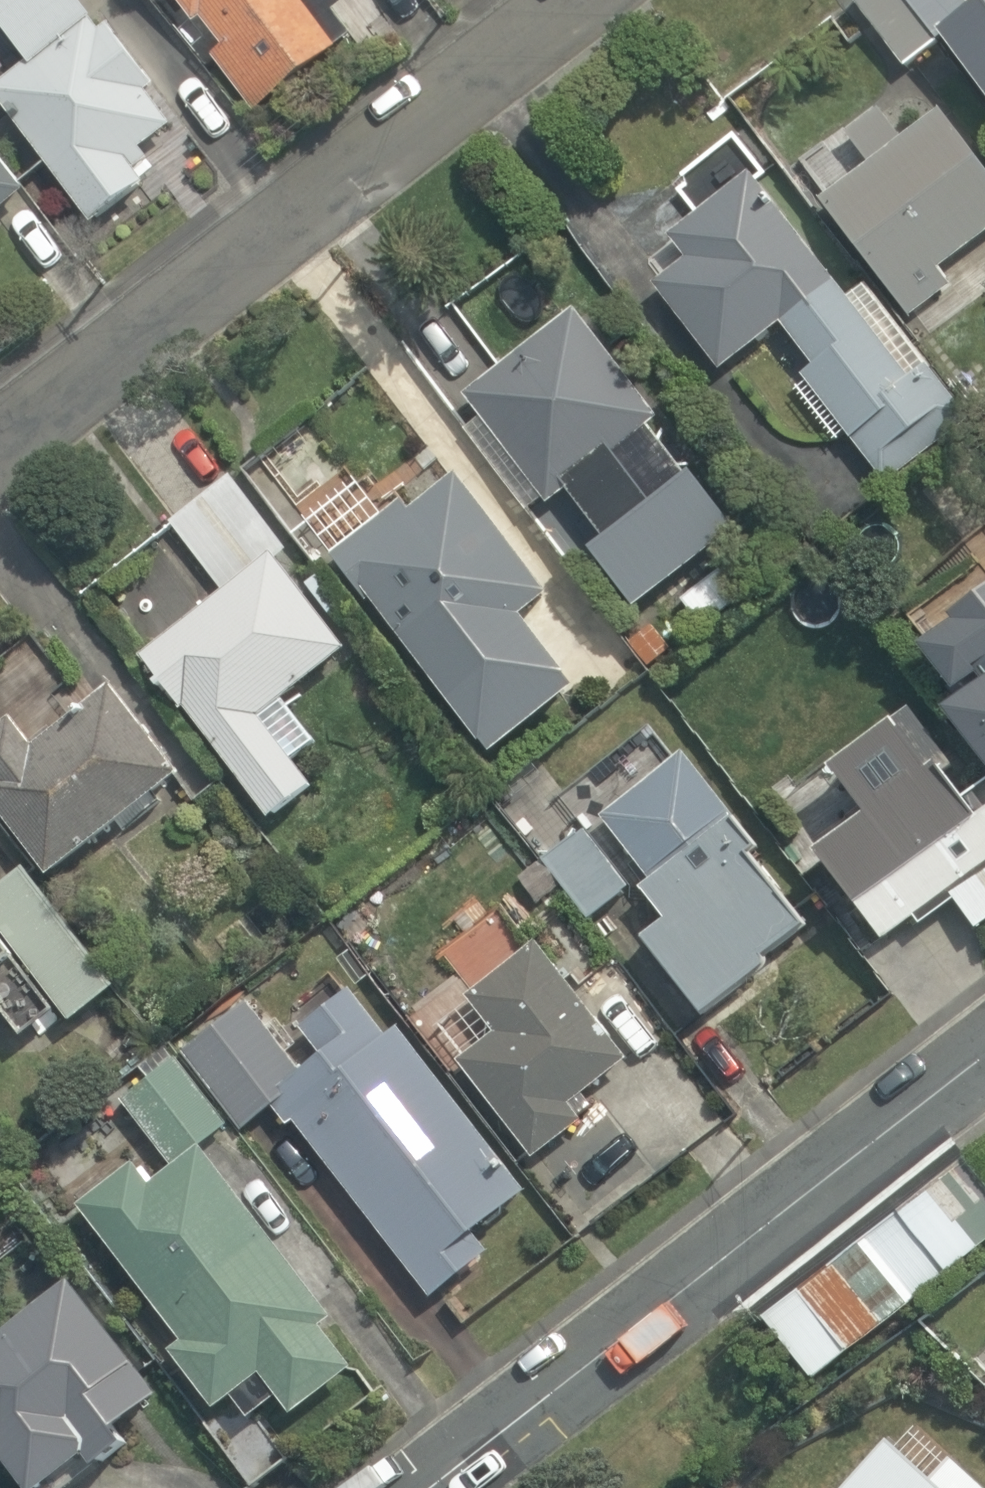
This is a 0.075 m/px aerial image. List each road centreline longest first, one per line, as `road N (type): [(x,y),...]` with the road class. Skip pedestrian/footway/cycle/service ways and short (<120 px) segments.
road 1 (residential): [(0,453),(597,0)]
road 2 (residential): [(496,1487),(984,1106)]

